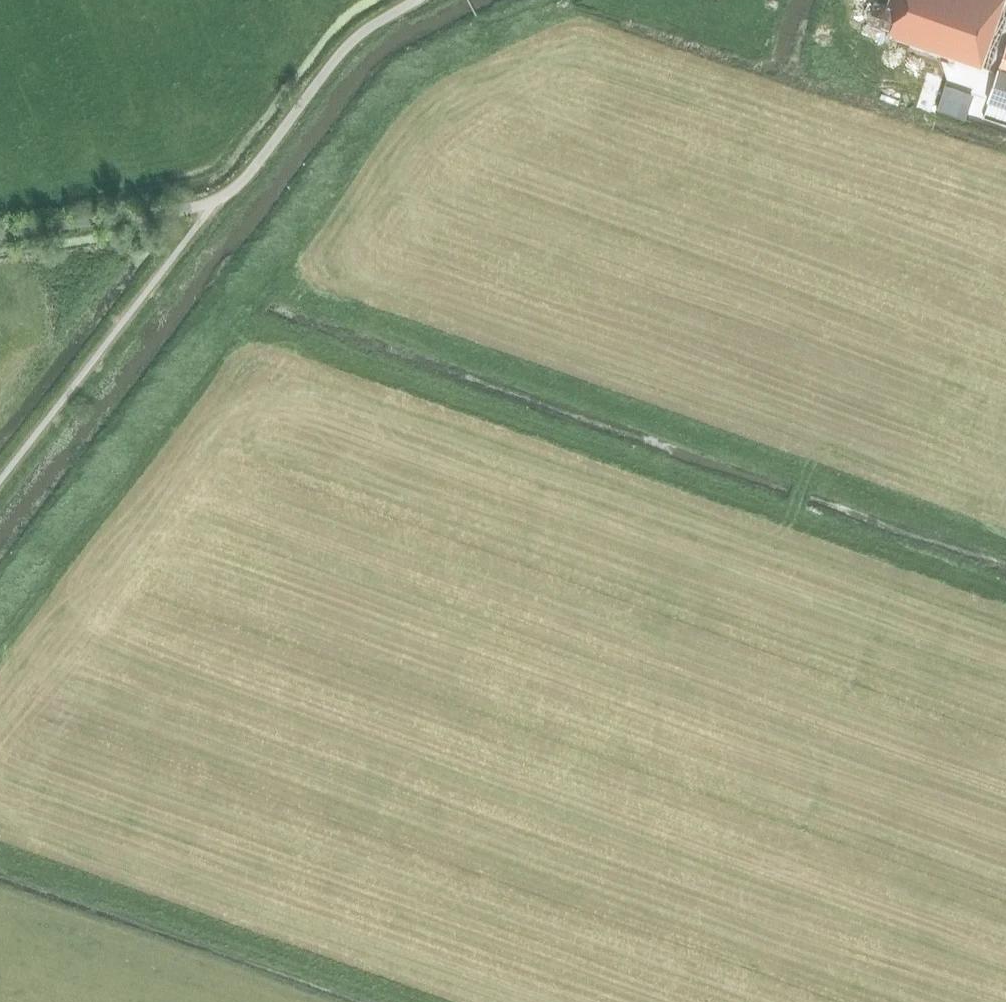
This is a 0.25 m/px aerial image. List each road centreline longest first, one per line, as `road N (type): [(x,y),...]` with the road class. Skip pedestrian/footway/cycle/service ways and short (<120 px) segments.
road 1 (unclassified): [(161,212),(210,203),(237,185),(346,47),(416,0)]

